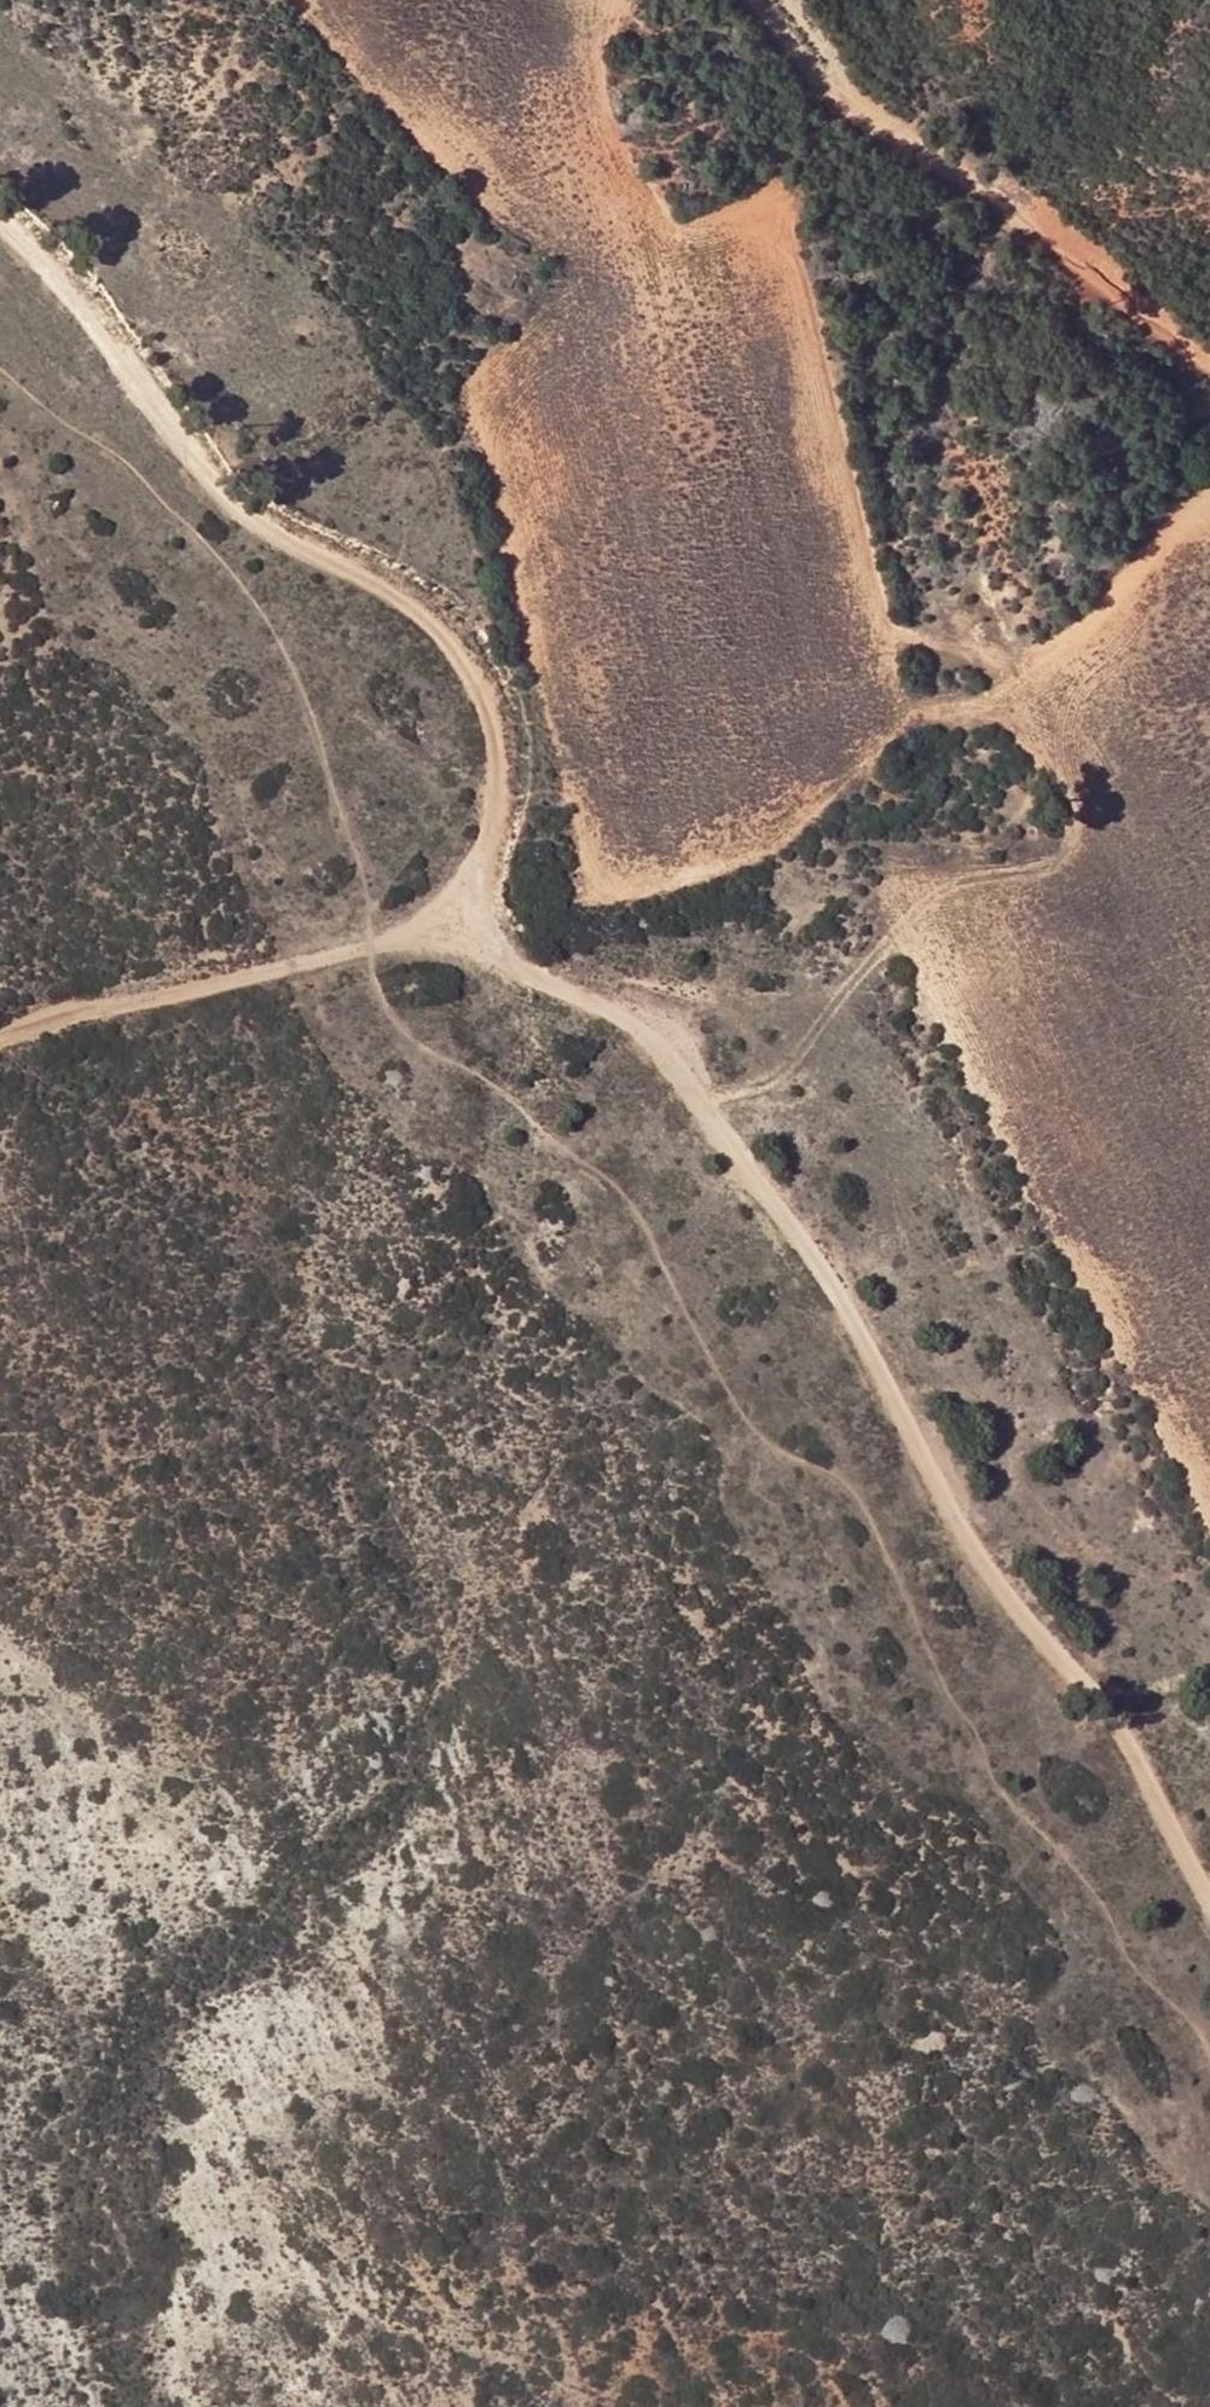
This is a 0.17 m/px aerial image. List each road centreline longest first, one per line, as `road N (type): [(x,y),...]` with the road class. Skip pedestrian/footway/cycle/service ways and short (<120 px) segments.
road 1 (track): [(1209,1854),(1119,1728),(971,1554),(877,1340),(690,1060),(643,1013),(509,975),(482,956),(464,895),(523,783),(522,751),(457,636),(410,592),(289,547),(194,460),(75,258),(0,195)]
road 2 (track): [(1209,351),(941,155),(829,97),(764,0)]
road 3 (track): [(469,927),(63,1014),(0,1037)]

